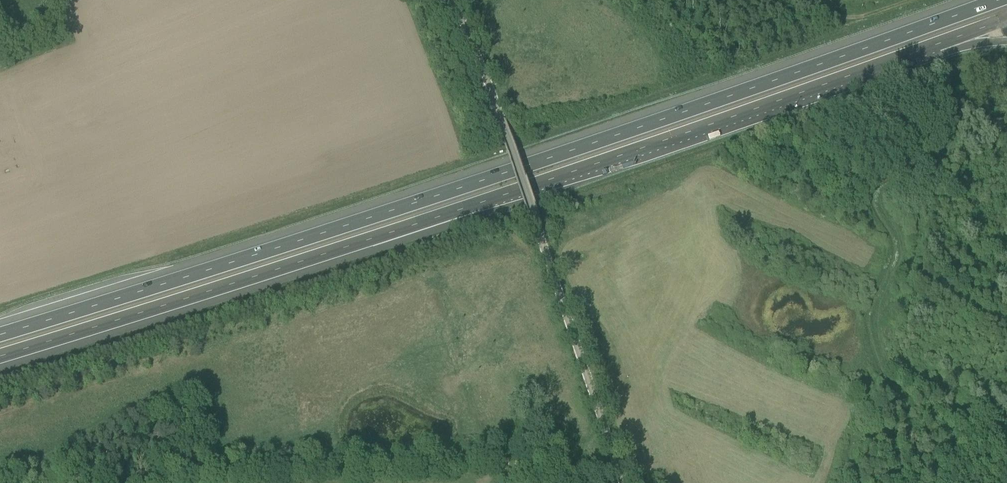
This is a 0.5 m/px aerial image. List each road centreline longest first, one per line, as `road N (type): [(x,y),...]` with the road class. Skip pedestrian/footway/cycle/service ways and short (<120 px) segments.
road 1 (motorway): [(998,0),(594,144),(0,335)]
road 2 (motorway): [(0,357),(929,48)]
road 3 (unclassified): [(627,482),(457,0)]
road 4 (track): [(535,482),(514,463),(201,473),(151,482)]
road 5 (track): [(920,0),(849,20),(806,0)]

